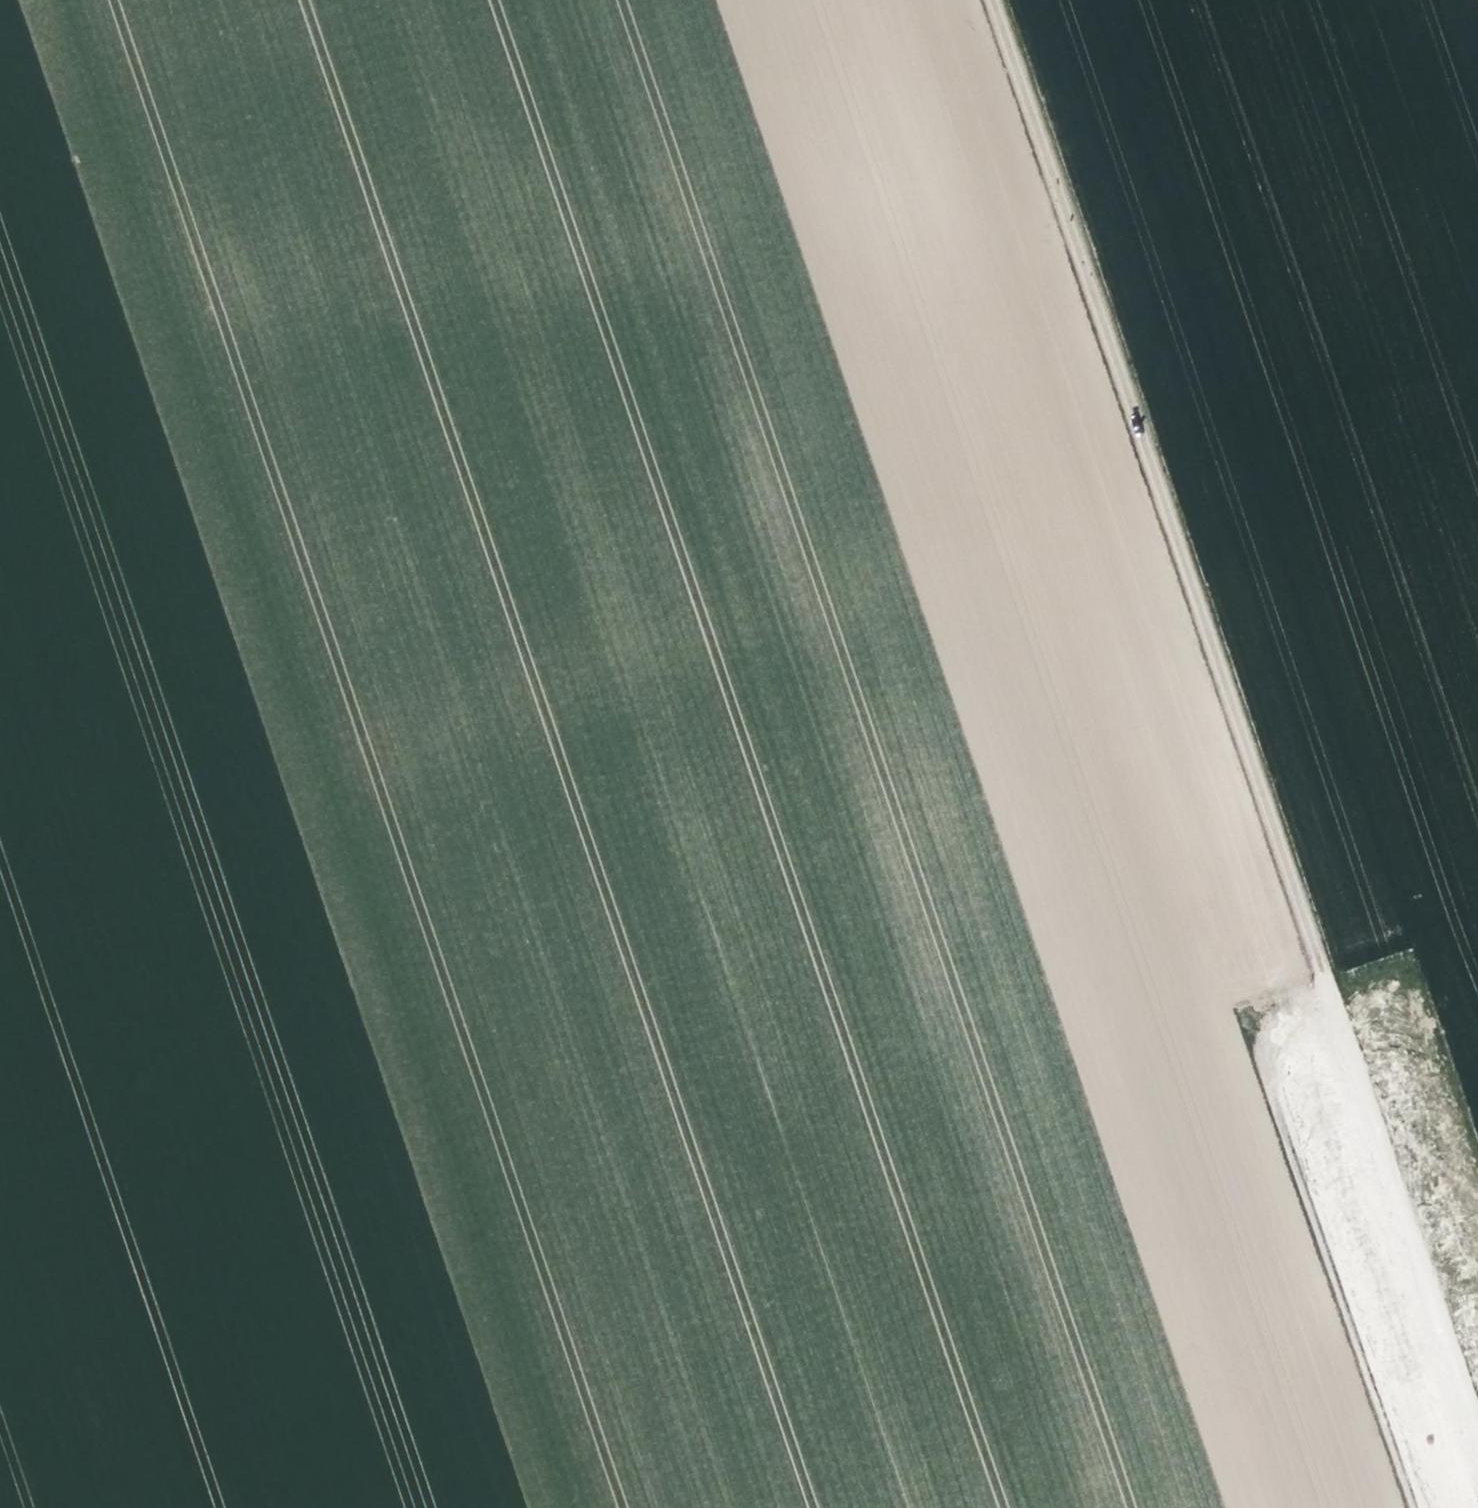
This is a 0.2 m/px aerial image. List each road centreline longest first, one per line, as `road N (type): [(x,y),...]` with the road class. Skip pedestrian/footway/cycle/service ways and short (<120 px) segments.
road 1 (track): [(1416,1507),(1257,1032),(1325,992),(1477,1436)]
road 2 (track): [(991,0),(1325,992)]

